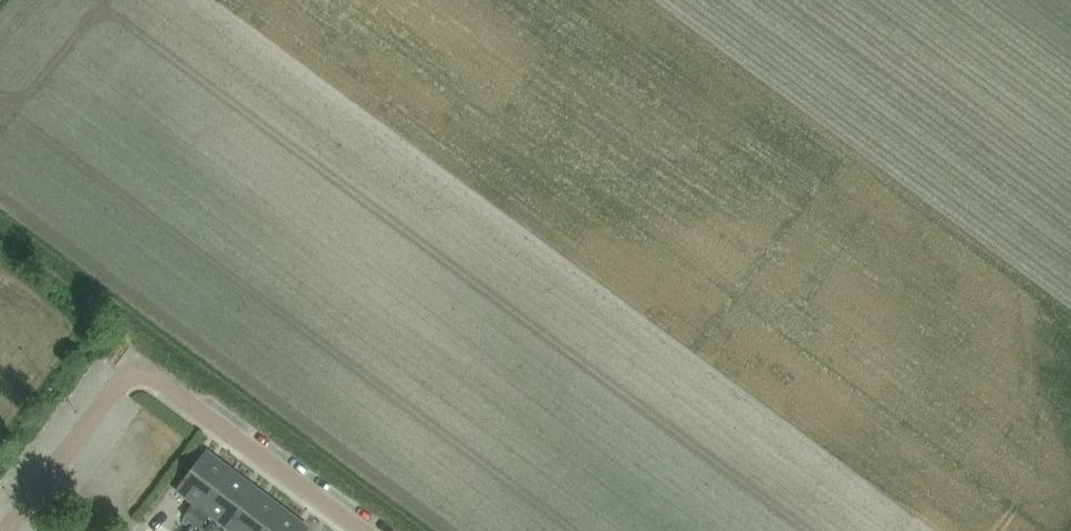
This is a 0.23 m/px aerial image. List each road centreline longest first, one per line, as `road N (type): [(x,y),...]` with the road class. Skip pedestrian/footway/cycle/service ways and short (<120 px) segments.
road 1 (residential): [(8,530),(135,363),(358,530)]

